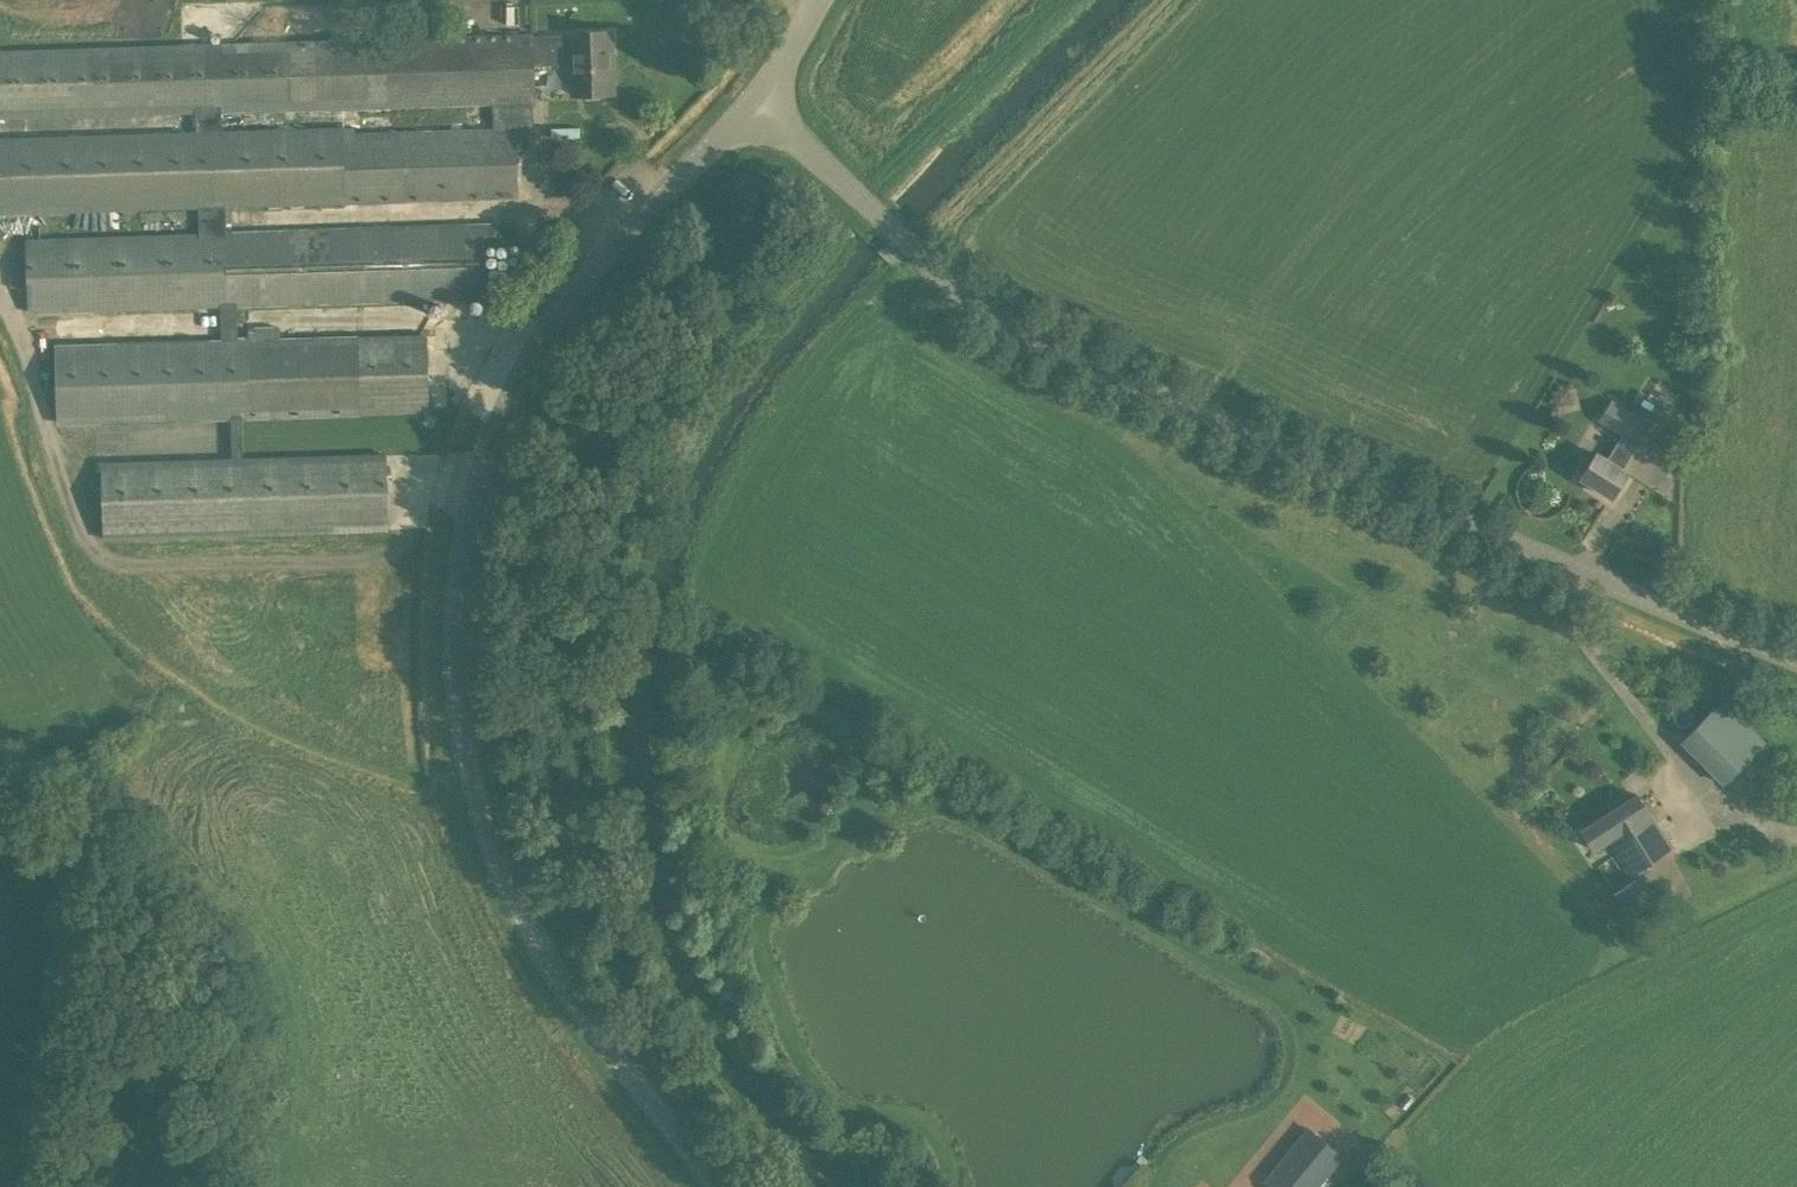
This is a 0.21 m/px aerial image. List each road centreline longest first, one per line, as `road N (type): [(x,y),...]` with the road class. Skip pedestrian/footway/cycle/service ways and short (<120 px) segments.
road 1 (tertiary): [(714,1186),(552,972),(514,902),(483,824),(459,723),(456,652),(471,501),(525,354),(576,281),(754,99)]
road 2 (tertiary): [(1796,654),(1408,500),(1049,344),(952,284),(754,99)]

